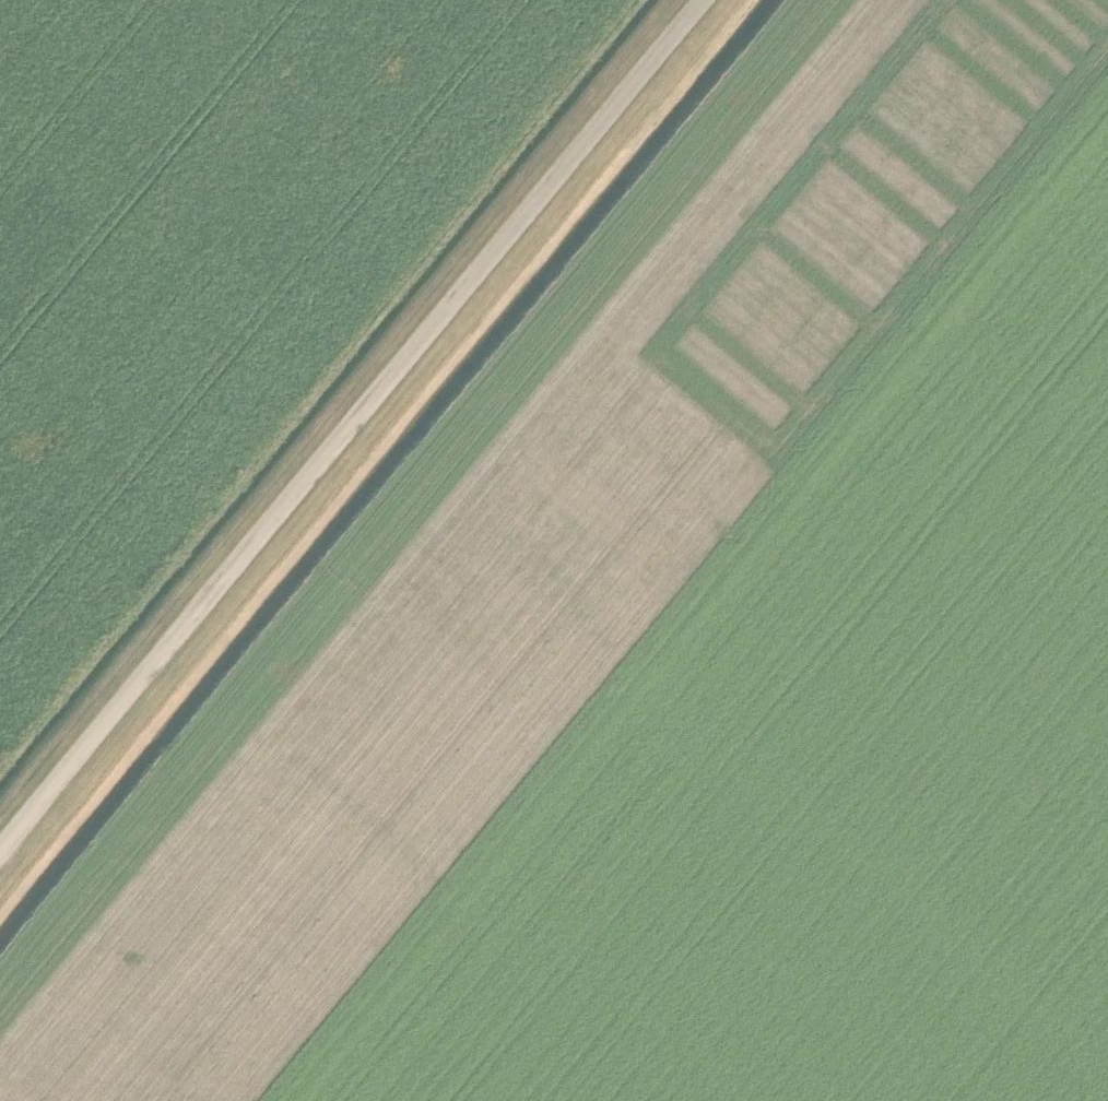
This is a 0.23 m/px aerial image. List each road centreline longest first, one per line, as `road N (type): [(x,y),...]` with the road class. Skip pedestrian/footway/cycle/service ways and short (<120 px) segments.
road 1 (unclassified): [(0,851),(701,0)]

